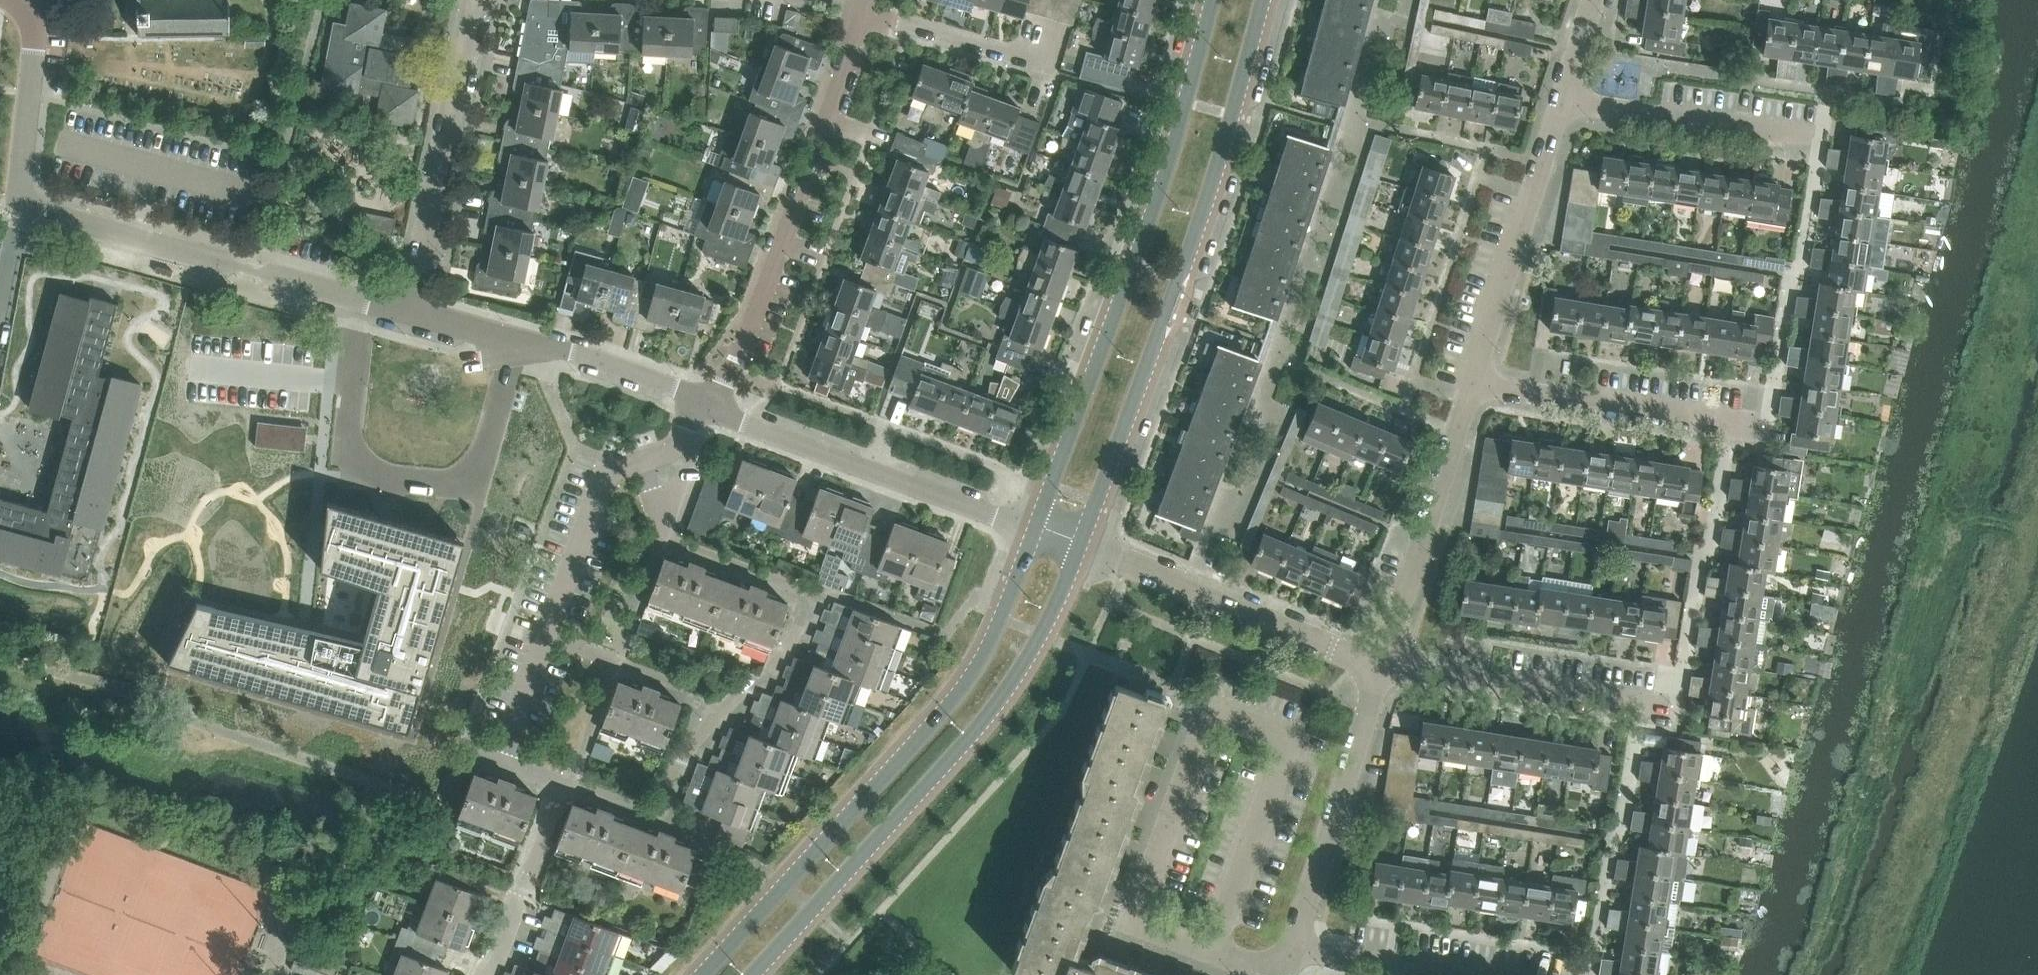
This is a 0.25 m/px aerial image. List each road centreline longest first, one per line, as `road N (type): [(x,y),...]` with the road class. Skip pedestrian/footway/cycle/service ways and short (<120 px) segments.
road 1 (residential): [(563,788),(651,820),(666,817),(685,764),(767,675),(812,605),(807,591),(670,540),(659,527),(644,459)]
road 2 (residential): [(406,312),(20,211),(39,0)]
road 3 (tertiary): [(1081,541),(1203,215),(1263,0)]
road 4 (tertiary): [(1036,525),(1006,610),(965,686),(702,974)]
road 5 (tertiary): [(1213,0),(1173,149),(1036,525)]
road 6 (tertiary): [(752,974),(1003,697),(1081,541)]
road 7 (residential): [(716,410),(814,168),(864,10)]
road 8 (residential): [(521,771),(502,749),(603,479),(644,459)]
road 9 (residential): [(1036,525),(716,410)]
road 10 (residential): [(1383,665),(1081,541)]
road 11 (residential): [(406,312),(471,0)]
road 12 (residential): [(696,400),(573,353),(406,312)]
road 13 (residential): [(1471,385),(1561,101)]
road 14 (residential): [(1295,947),(1383,665)]
road 15 (residential): [(1383,665),(1471,385)]
road 16 (residential): [(1642,704),(1383,665)]
road 17 (residential): [(1730,422),(1471,385)]
road 18 (residential): [(1561,101),(1809,135)]
road 19 (residential): [(483,974),(563,788)]
road 20 (residential): [(1040,62),(864,10)]
road 21 (residential): [(1470,974),(1295,947)]

